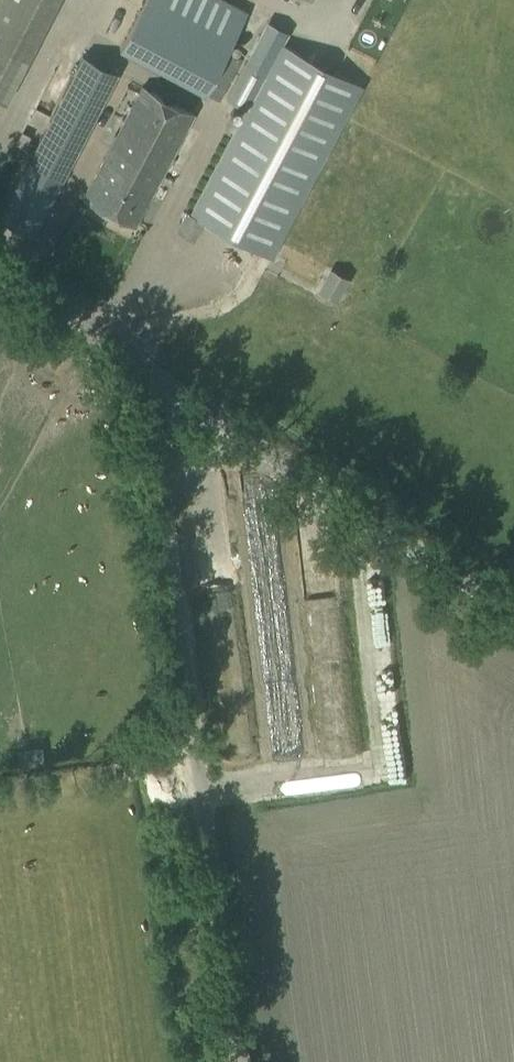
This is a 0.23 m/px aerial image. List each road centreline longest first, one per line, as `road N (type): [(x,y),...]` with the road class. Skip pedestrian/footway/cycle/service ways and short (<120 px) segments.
road 1 (unclassified): [(247,1061),(157,466),(166,412),(187,378)]
road 2 (unclassified): [(513,611),(187,378)]
road 3 (unclassified): [(187,378),(0,279)]

